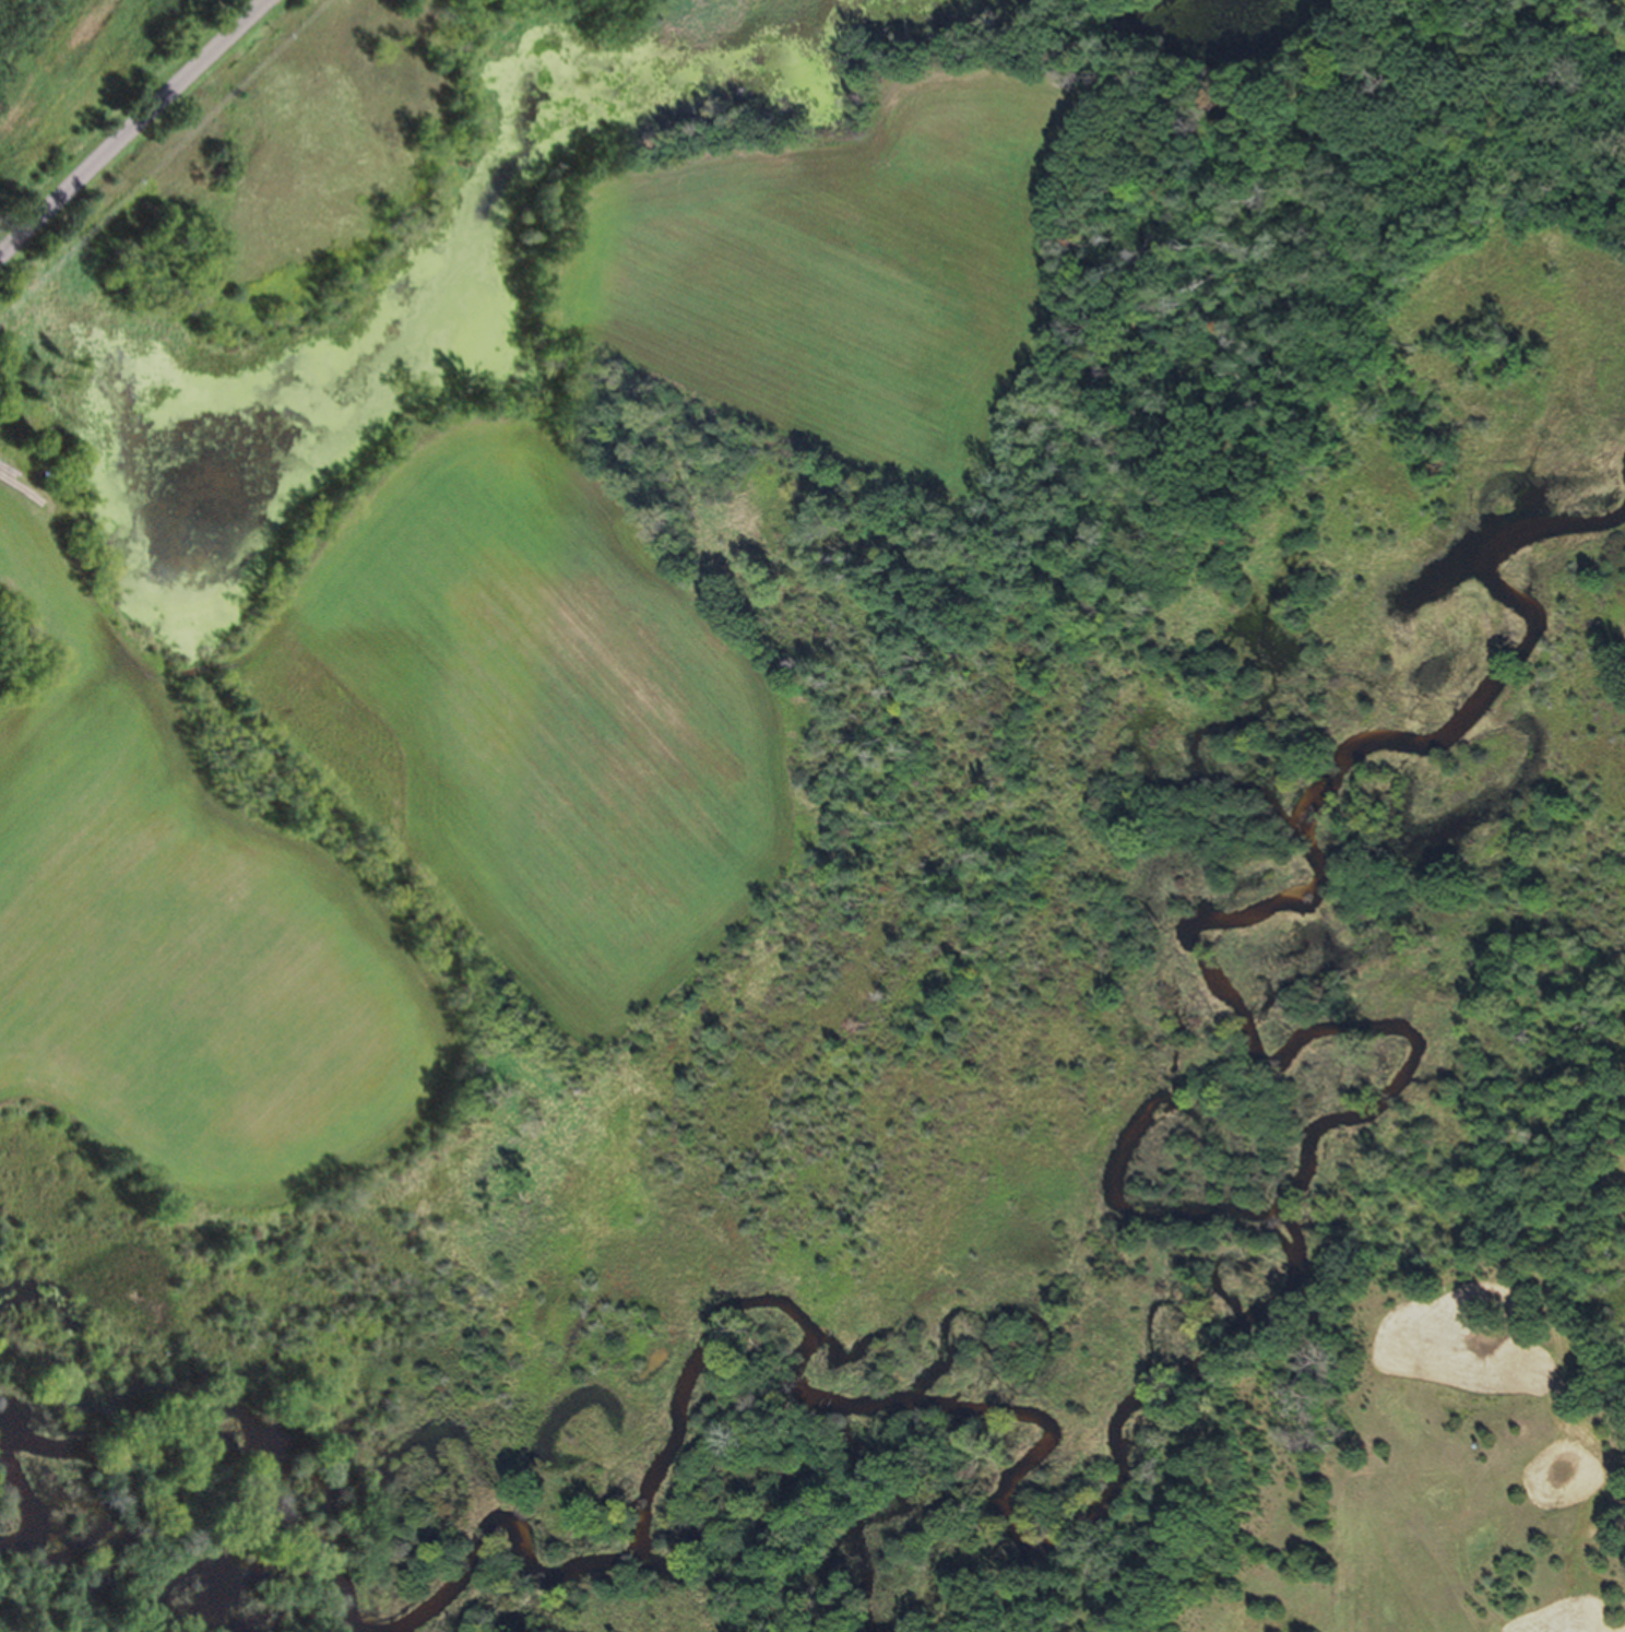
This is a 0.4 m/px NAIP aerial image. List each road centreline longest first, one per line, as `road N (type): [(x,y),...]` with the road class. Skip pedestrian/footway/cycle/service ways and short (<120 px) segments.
road 1 (residential): [(0,255),(267,0)]

